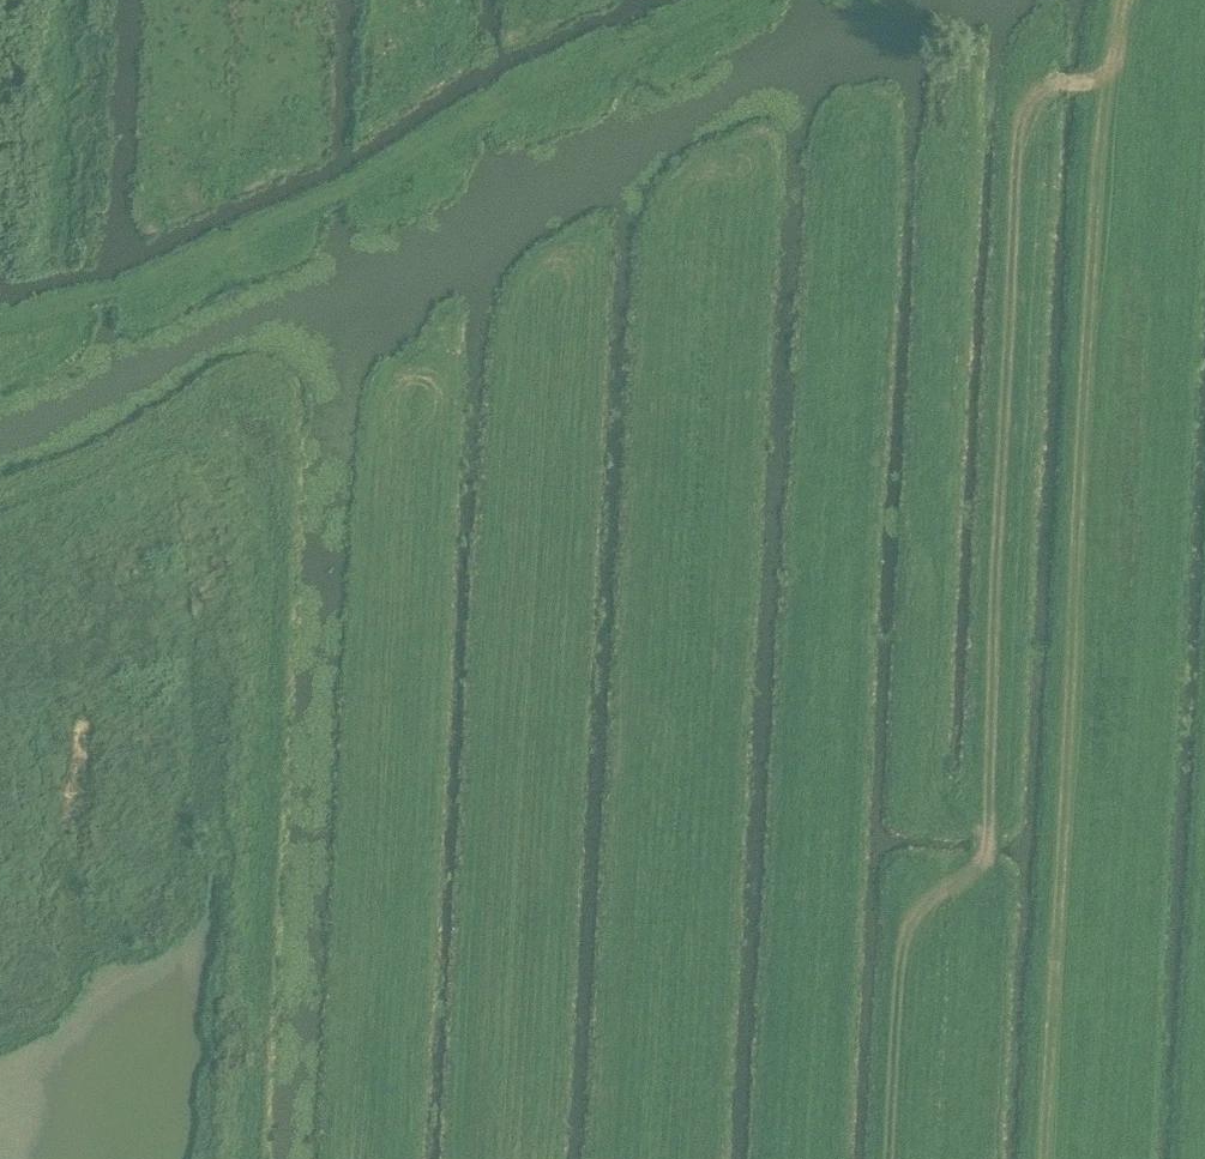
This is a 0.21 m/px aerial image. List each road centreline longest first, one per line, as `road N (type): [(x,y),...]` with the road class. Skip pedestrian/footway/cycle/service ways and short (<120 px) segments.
road 1 (track): [(256,1158),(286,558),(275,483),(242,432),(214,414),(186,416),(0,498)]
road 2 (track): [(0,306),(140,273),(257,230),(501,106),(658,51),(747,0)]

